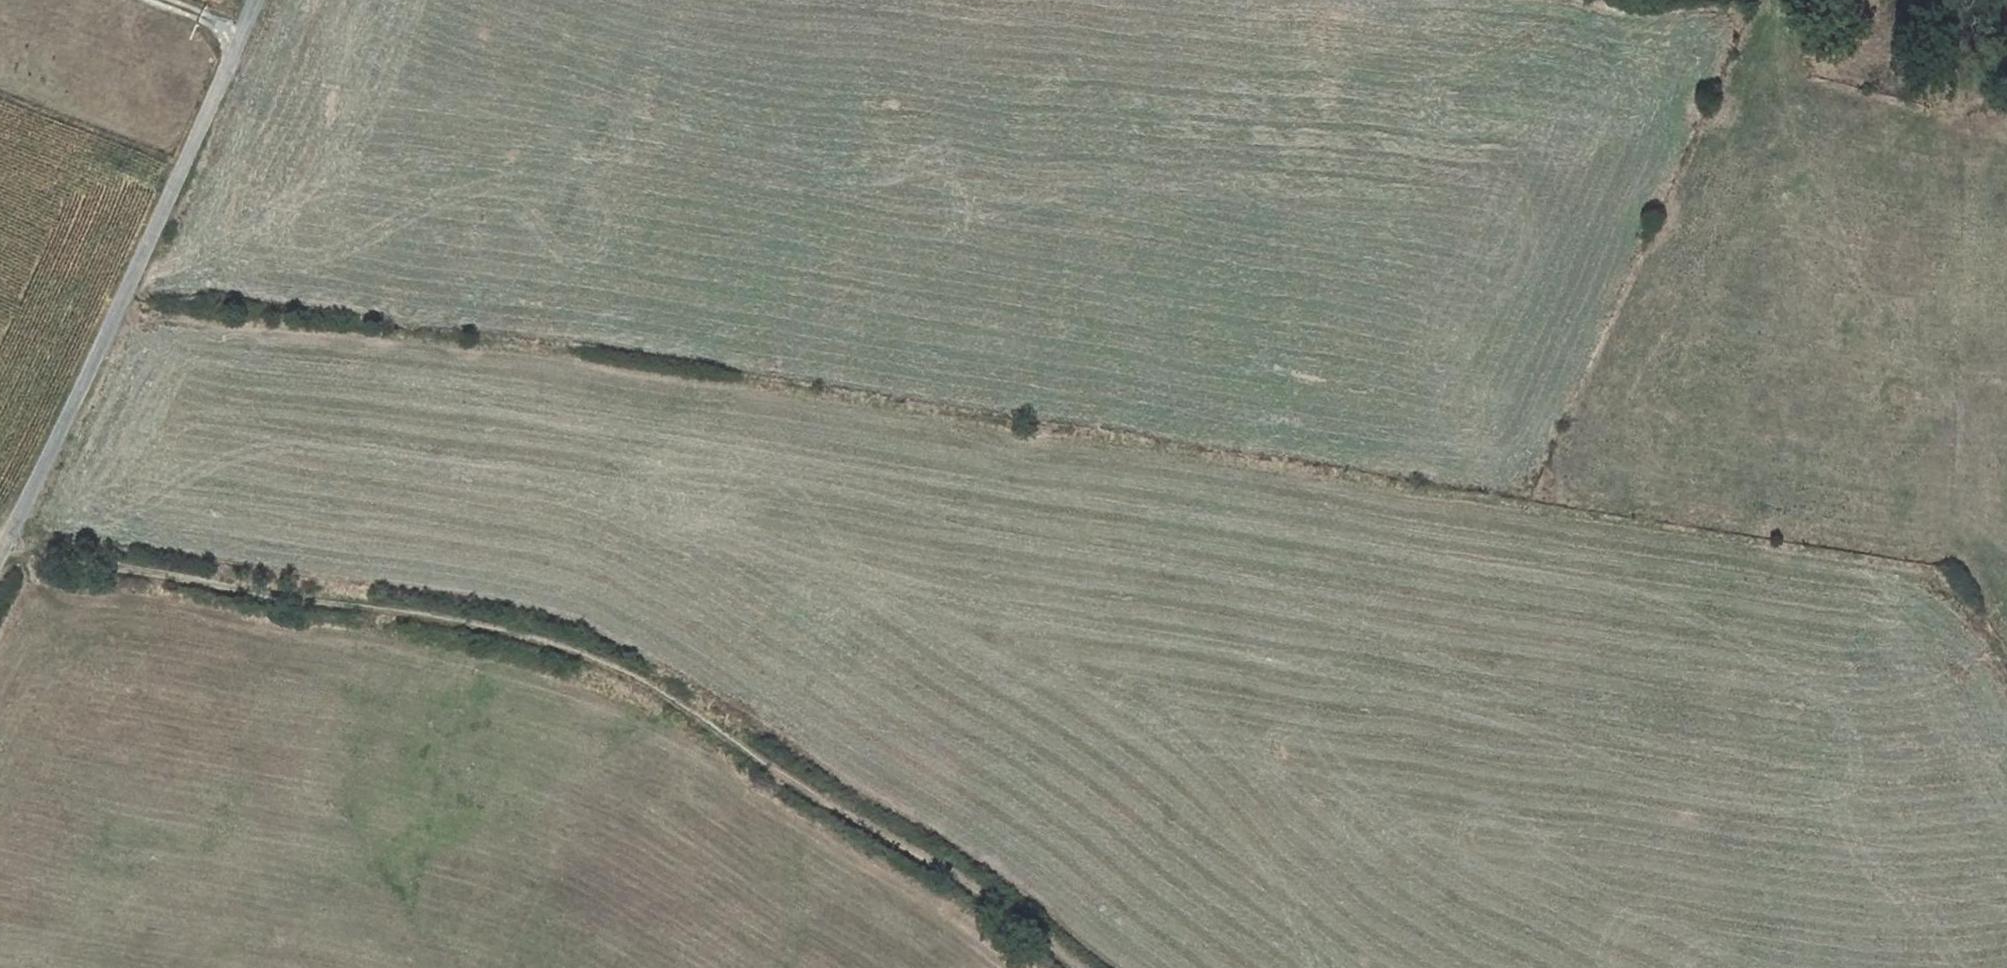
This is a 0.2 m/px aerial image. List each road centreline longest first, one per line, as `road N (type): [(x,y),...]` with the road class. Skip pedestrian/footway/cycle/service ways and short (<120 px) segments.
road 1 (unclassified): [(0,555),(257,0)]

